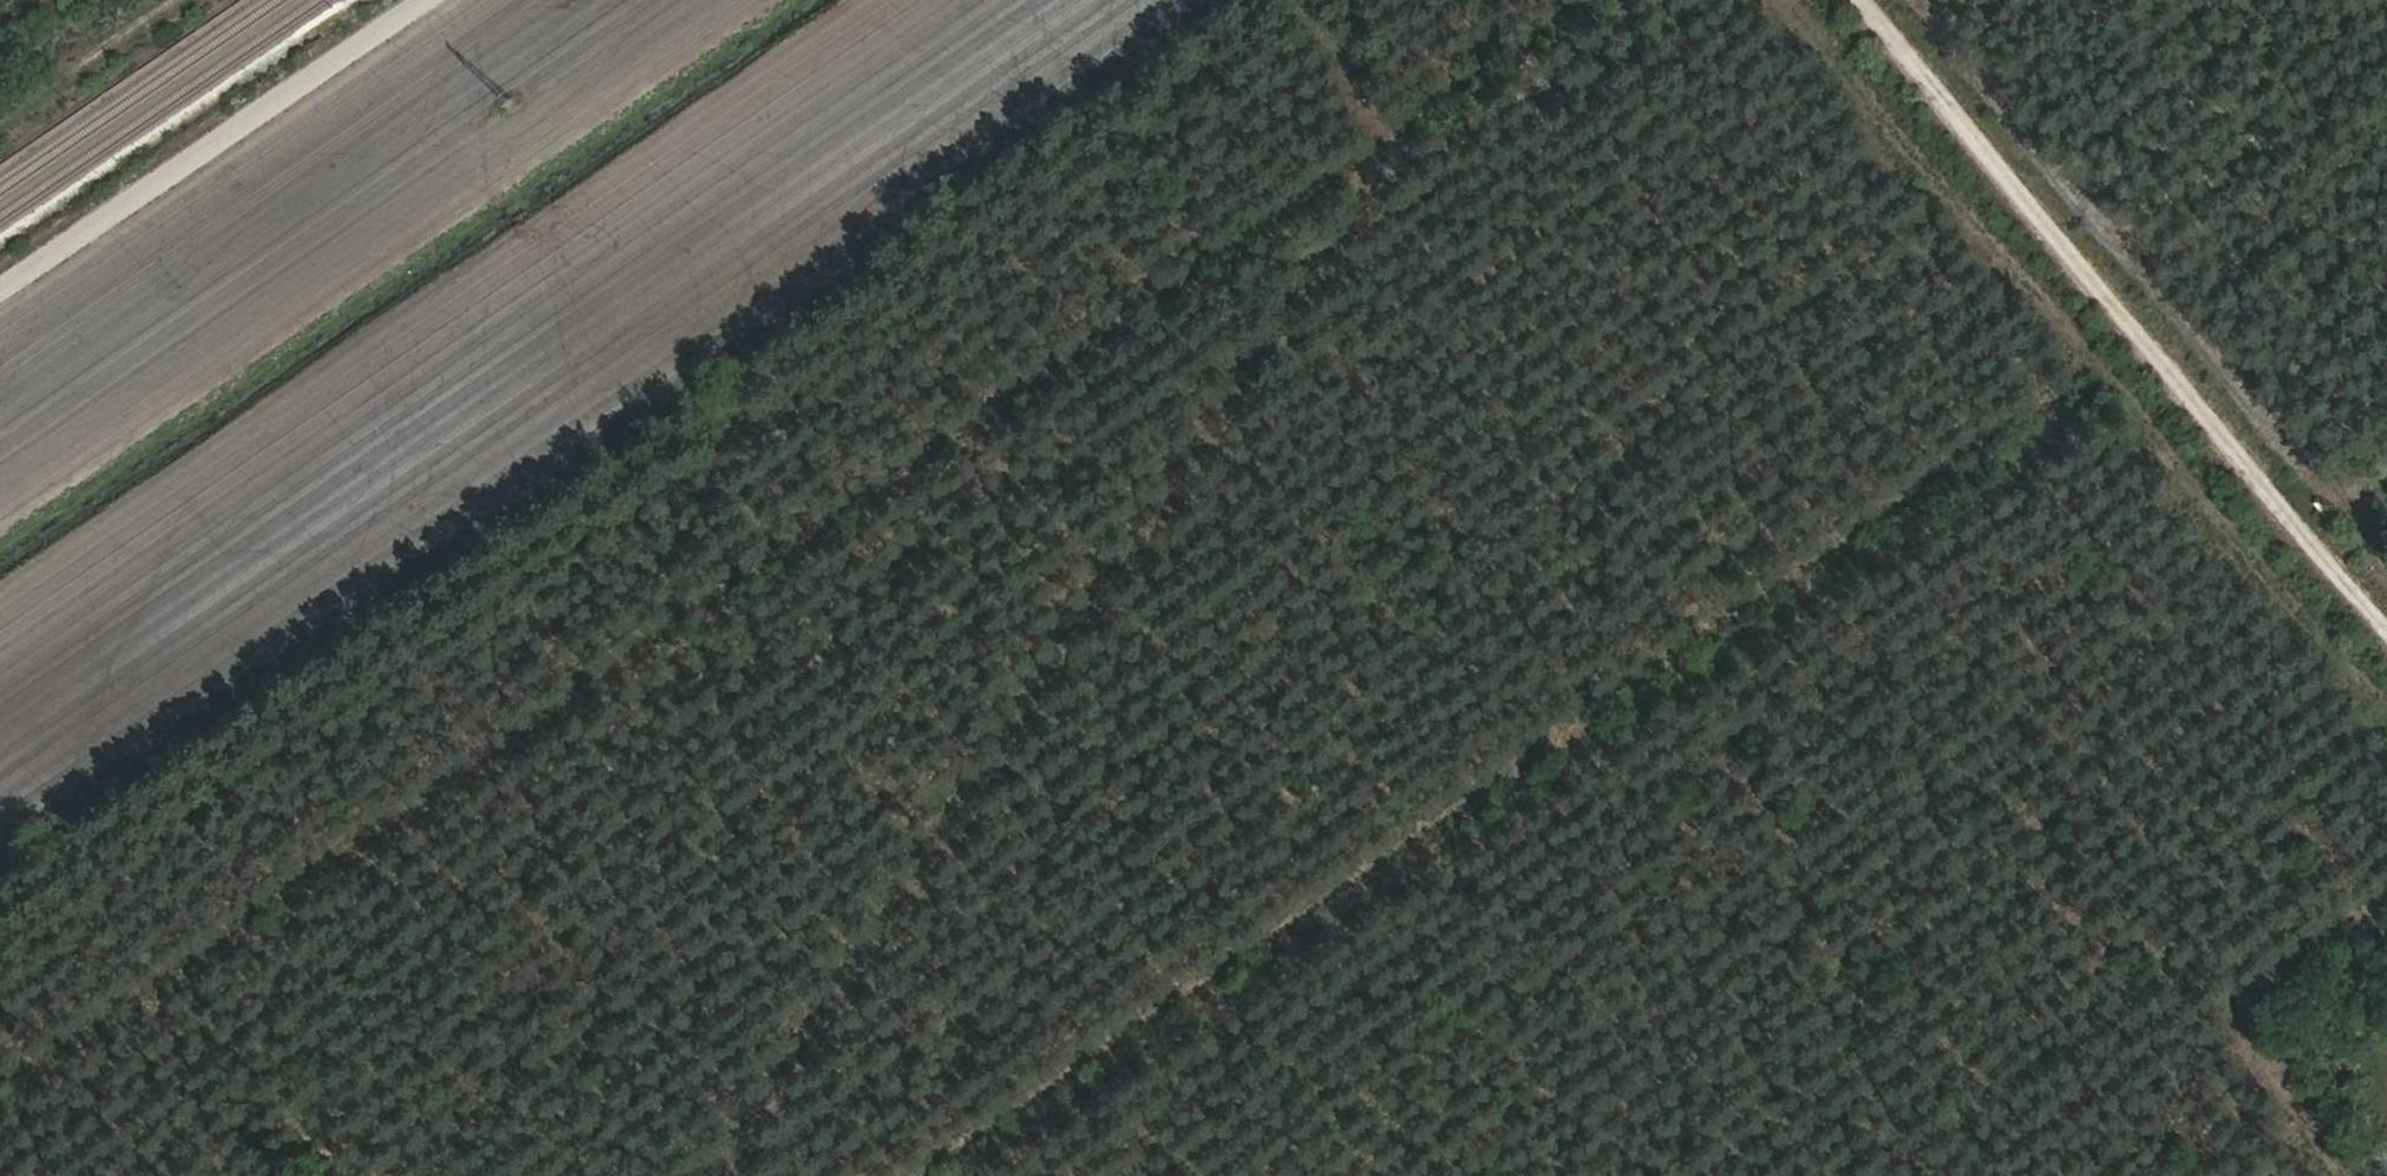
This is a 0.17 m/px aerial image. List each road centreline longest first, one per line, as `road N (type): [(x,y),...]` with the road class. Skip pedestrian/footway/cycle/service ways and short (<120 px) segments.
road 1 (track): [(1872,0),(2228,432),(2386,602)]
road 2 (track): [(0,289),(431,0)]
road 3 (track): [(2386,473),(2228,432)]

